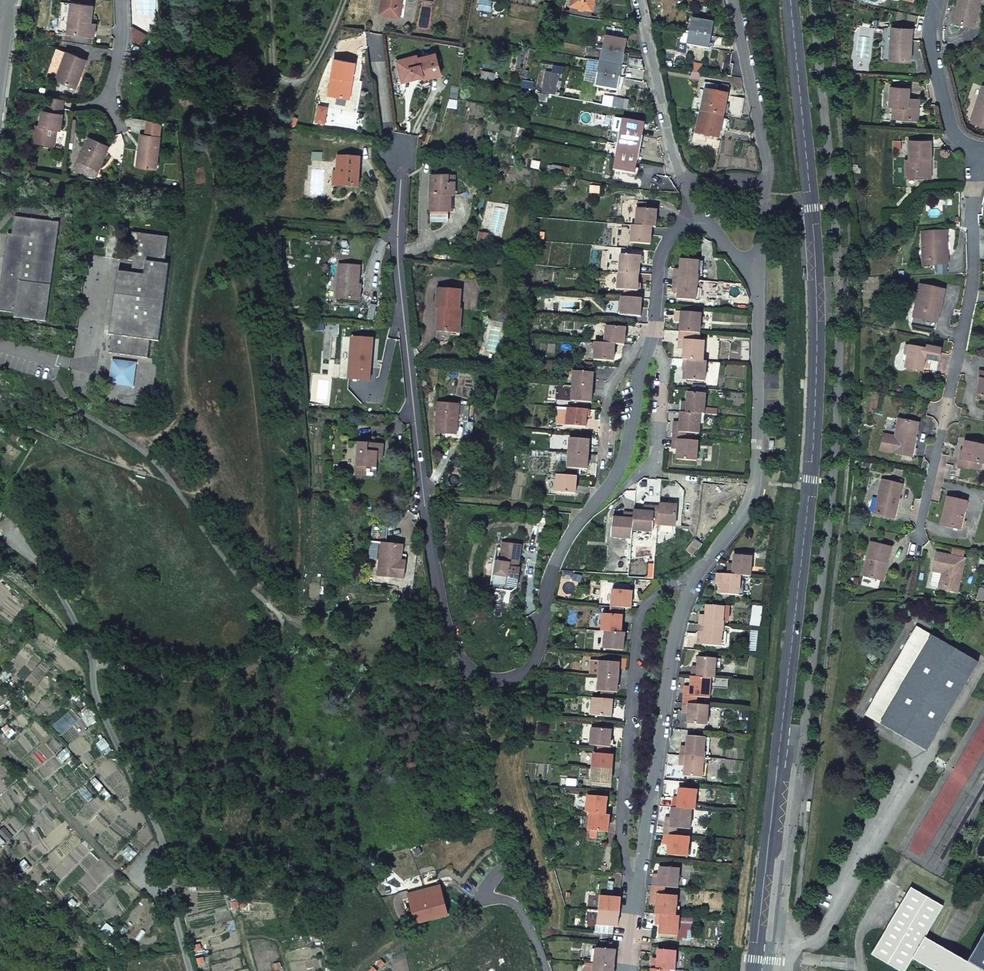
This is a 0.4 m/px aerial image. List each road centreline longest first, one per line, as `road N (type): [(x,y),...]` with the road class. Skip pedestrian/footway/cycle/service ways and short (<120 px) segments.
road 1 (residential): [(376,33),(387,131),(402,176),(396,237),(424,498),(448,634),(472,673),(500,682),(526,679),(538,661),(553,564),(625,459),(652,338)]
road 2 (tertiary): [(754,970),(813,481),(814,208),(791,0)]
road 3 (residential): [(977,155),(973,225),(920,534)]
road 4 (residential): [(637,893),(620,828),(637,625),(653,596),(700,577)]
road 5 (residential): [(757,259),(758,484),(700,577)]
road 6 (residential): [(700,577),(679,622),(637,893)]
road 7 (residential): [(192,970),(160,833),(90,689),(95,672)]
road 8 (track): [(95,672),(123,668),(204,680),(242,672),(289,622)]
road 9 (residential): [(639,0),(676,167),(689,188)]
road 10 (residential): [(732,0),(765,185)]
road 11 (residential): [(977,155),(956,134),(929,33),(937,0)]
road 12 (residential): [(652,338),(664,381),(655,464),(629,484)]
road 13 (residential): [(600,473),(608,387),(652,338)]
road 14 (residential): [(652,338),(661,252),(700,210)]

